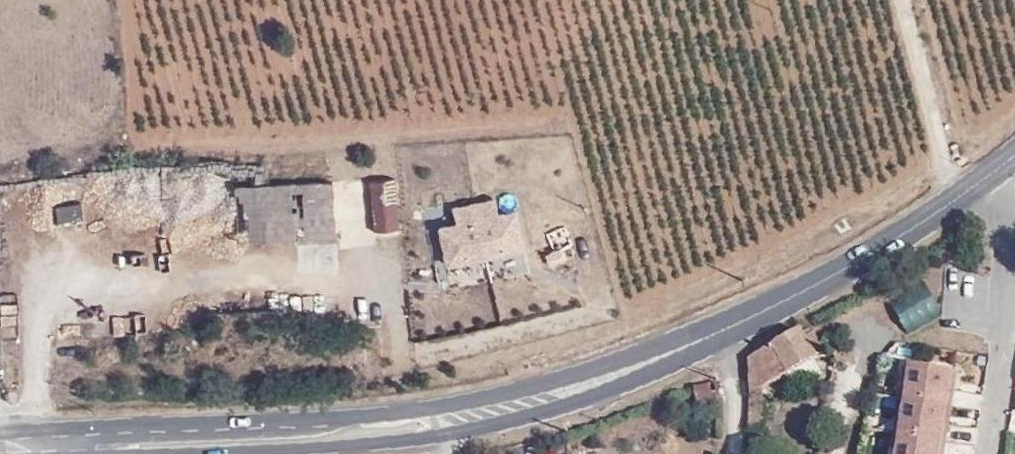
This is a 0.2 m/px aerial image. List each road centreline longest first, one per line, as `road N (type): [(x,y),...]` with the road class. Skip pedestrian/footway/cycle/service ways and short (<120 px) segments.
road 1 (secondary): [(86,441),(306,436),(458,418),(643,364),(732,323)]
road 2 (secondary): [(732,323),(857,261),(979,182)]
road 3 (residential): [(979,182),(1009,236),(984,453)]
road 4 (track): [(904,0),(956,197)]
road 5 (residential): [(732,323),(738,453)]

